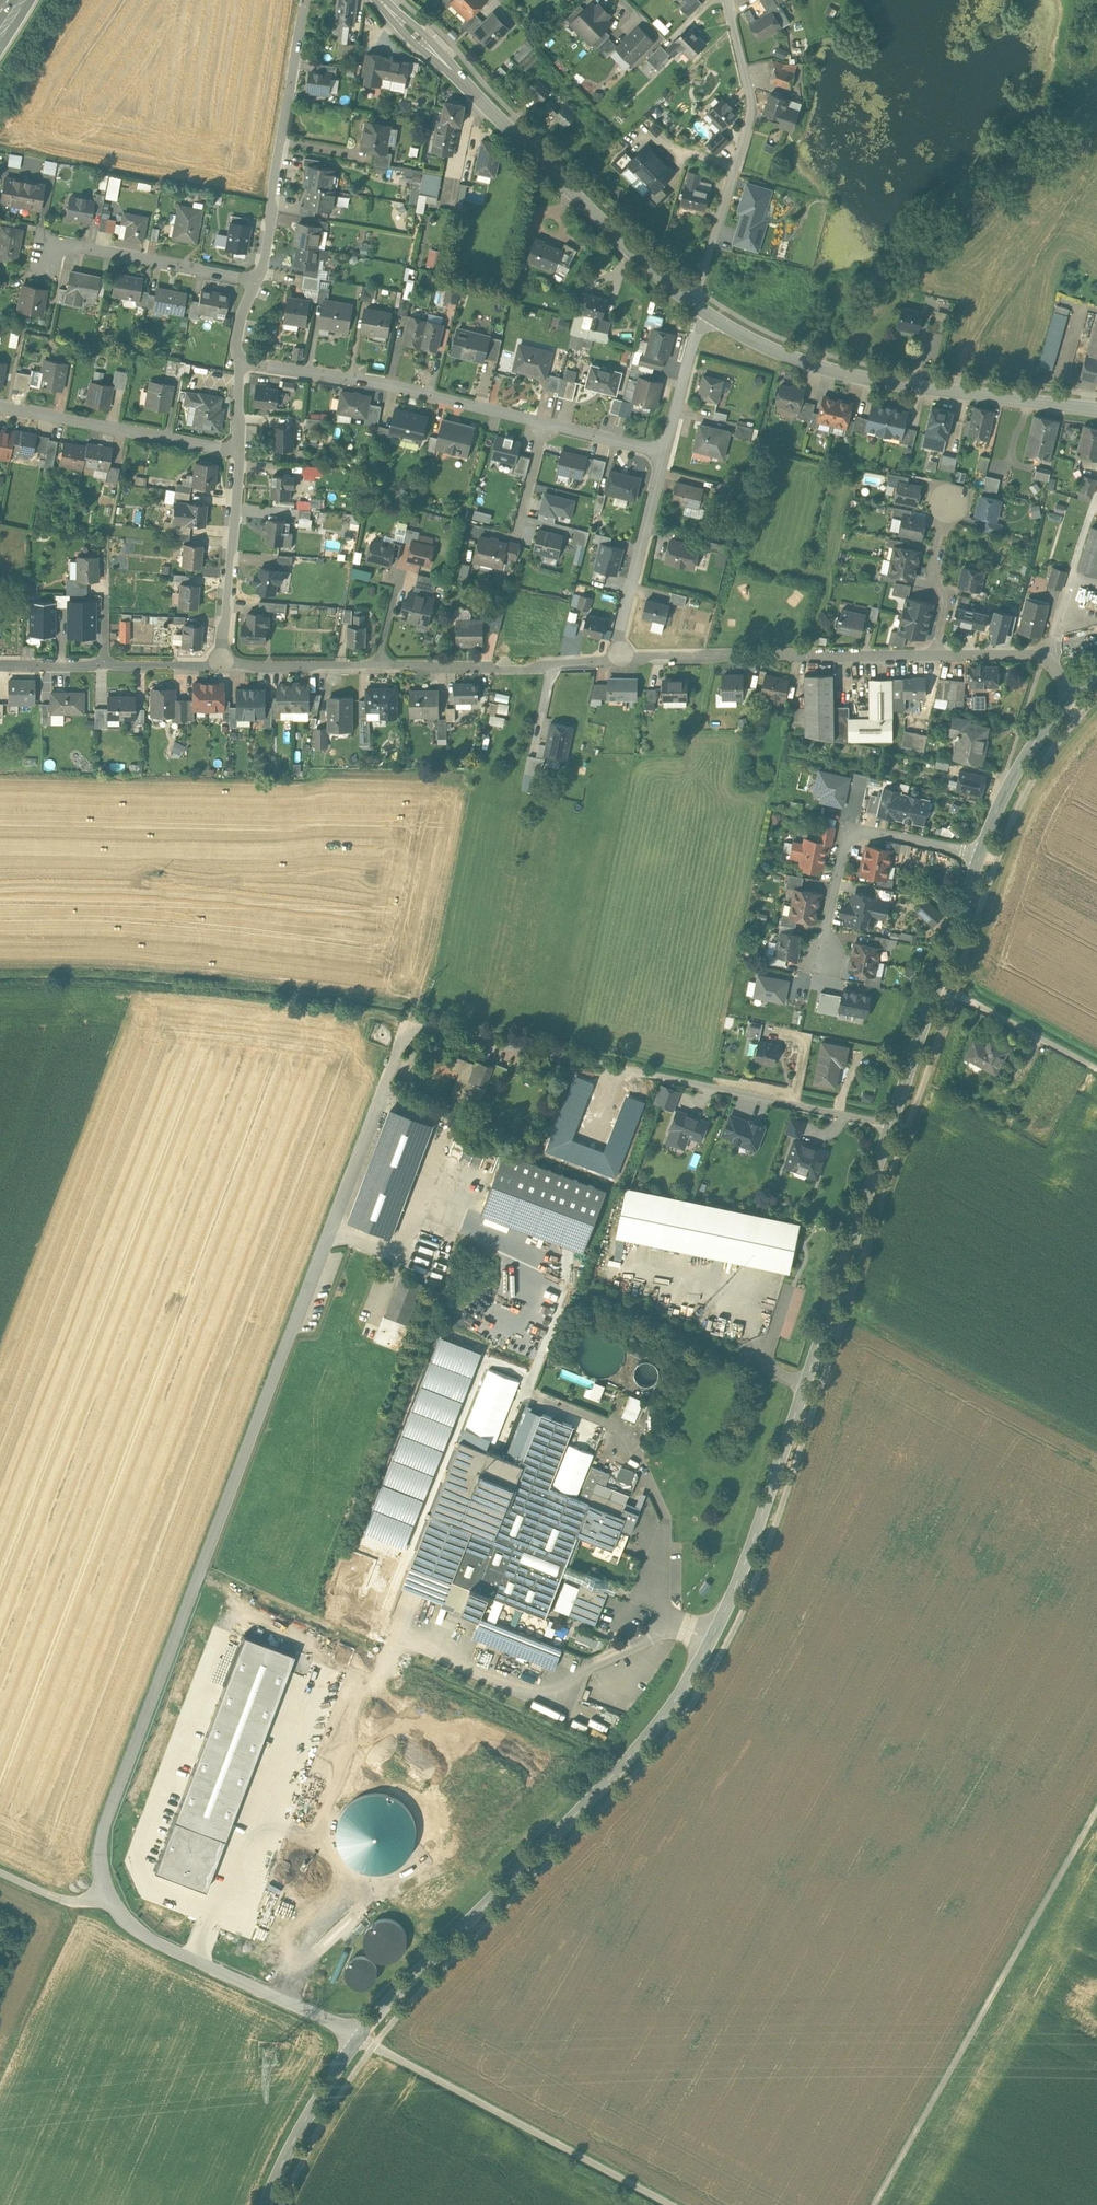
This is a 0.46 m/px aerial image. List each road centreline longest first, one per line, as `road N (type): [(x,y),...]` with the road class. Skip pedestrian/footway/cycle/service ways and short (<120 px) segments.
road 1 (unclassified): [(891,1123),(434,1028),(404,1033),(102,1829),(107,1898)]
road 2 (tertiary): [(358,2036),(623,1764),(678,1695),(748,1546),(891,1123)]
road 3 (track): [(873,2204),(1096,1808)]
road 4 (secondary): [(692,302),(381,0)]
road 5 (residential): [(242,361),(381,381),(664,452)]
road 6 (secondary): [(1096,410),(853,375),(768,349),(704,311)]
road 7 (residential): [(220,665),(543,664),(620,655)]
road 8 (unclassified): [(358,2036),(670,2204)]
road 9 (residential): [(727,0),(751,109),(692,302)]
road 10 (residential): [(620,655),(933,654)]
road 11 (unclassified): [(358,2036),(149,1939),(107,1898)]
road 12 (tertiary): [(891,1123),(980,854)]
road 13 (residential): [(305,0),(257,274)]
road 14 (residential): [(822,954),(843,849),(855,837),(875,831),(980,854)]
road 15 (residential): [(0,407),(236,447)]
road 16 (residential): [(0,664),(220,665)]
road 17 (residential): [(220,665),(236,447)]
road 18 (residential): [(620,655),(664,452)]
road 19 (residential): [(54,241),(257,274)]
road 20 (tertiary): [(264,2204),(358,2036)]
road 21 (tertiary): [(980,854),(1007,789),(1074,692)]
road 22 (track): [(1096,1069),(937,983)]
road 23 (residential): [(948,499),(933,575),(948,598),(933,654)]
road 24 (residential): [(933,654),(1033,654),(1048,658),(1074,692)]
road 25 (residential): [(664,452),(704,311)]

